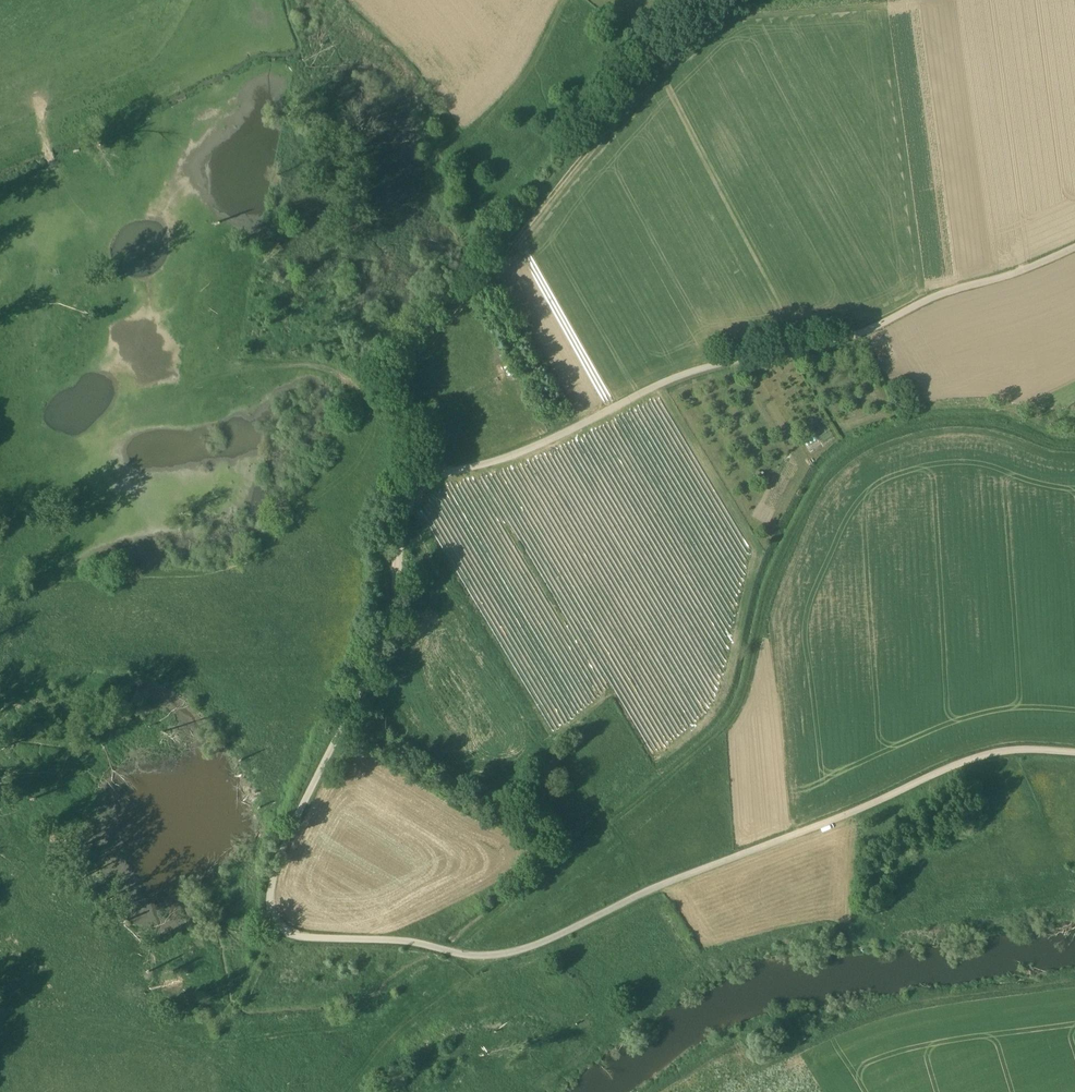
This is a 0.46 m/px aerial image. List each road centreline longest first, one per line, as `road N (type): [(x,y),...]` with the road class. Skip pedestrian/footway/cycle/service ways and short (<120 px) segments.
road 1 (unclassified): [(453,951),(291,933),(274,904),(284,845),(397,626),(408,510),(418,494),(447,474),(547,441),(710,365),(872,328),(916,304),(1074,249)]
road 2 (track): [(453,951),(720,729),(765,676),(802,560),(839,491),(887,457),(947,439),(1003,441),(1074,460)]
road 3 (unclassified): [(453,951),(511,953),(569,936),(692,875),(799,837),(939,772),(1010,751),(1074,752)]
road 4 (track): [(452,473),(410,397),(412,370),(581,160),(733,0)]
road 5 (track): [(818,1047),(862,1024),(1074,984)]
road 6 (track): [(212,1074),(279,923)]
road 7 (track): [(471,135),(505,102),(562,0)]

